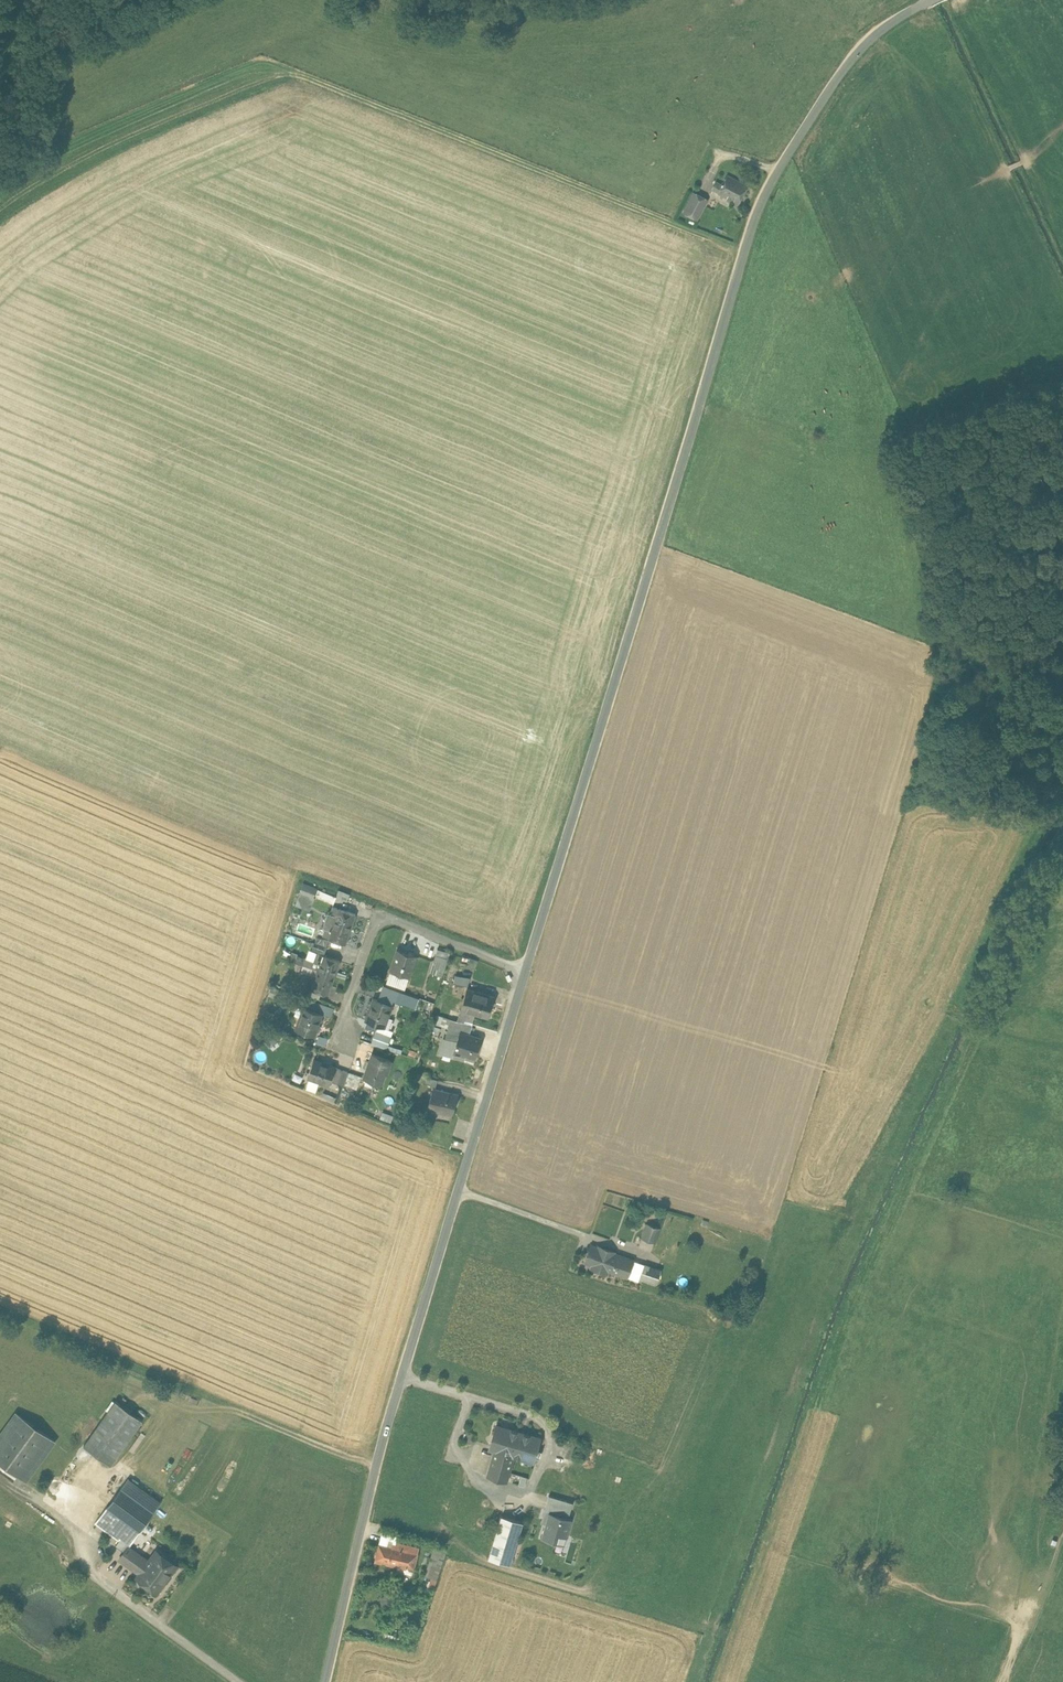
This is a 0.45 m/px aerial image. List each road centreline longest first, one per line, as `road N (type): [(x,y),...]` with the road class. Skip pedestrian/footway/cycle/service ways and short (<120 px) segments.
road 1 (unclassified): [(527,972),(763,197),(854,54),(929,0)]
road 2 (unclassified): [(325,1681),(402,1376),(527,972)]
road 3 (track): [(76,139),(263,60),(745,252)]
road 4 (residential): [(527,972),(385,919),(375,925),(345,1034)]
road 5 (track): [(70,1503),(88,1568),(240,1681)]

